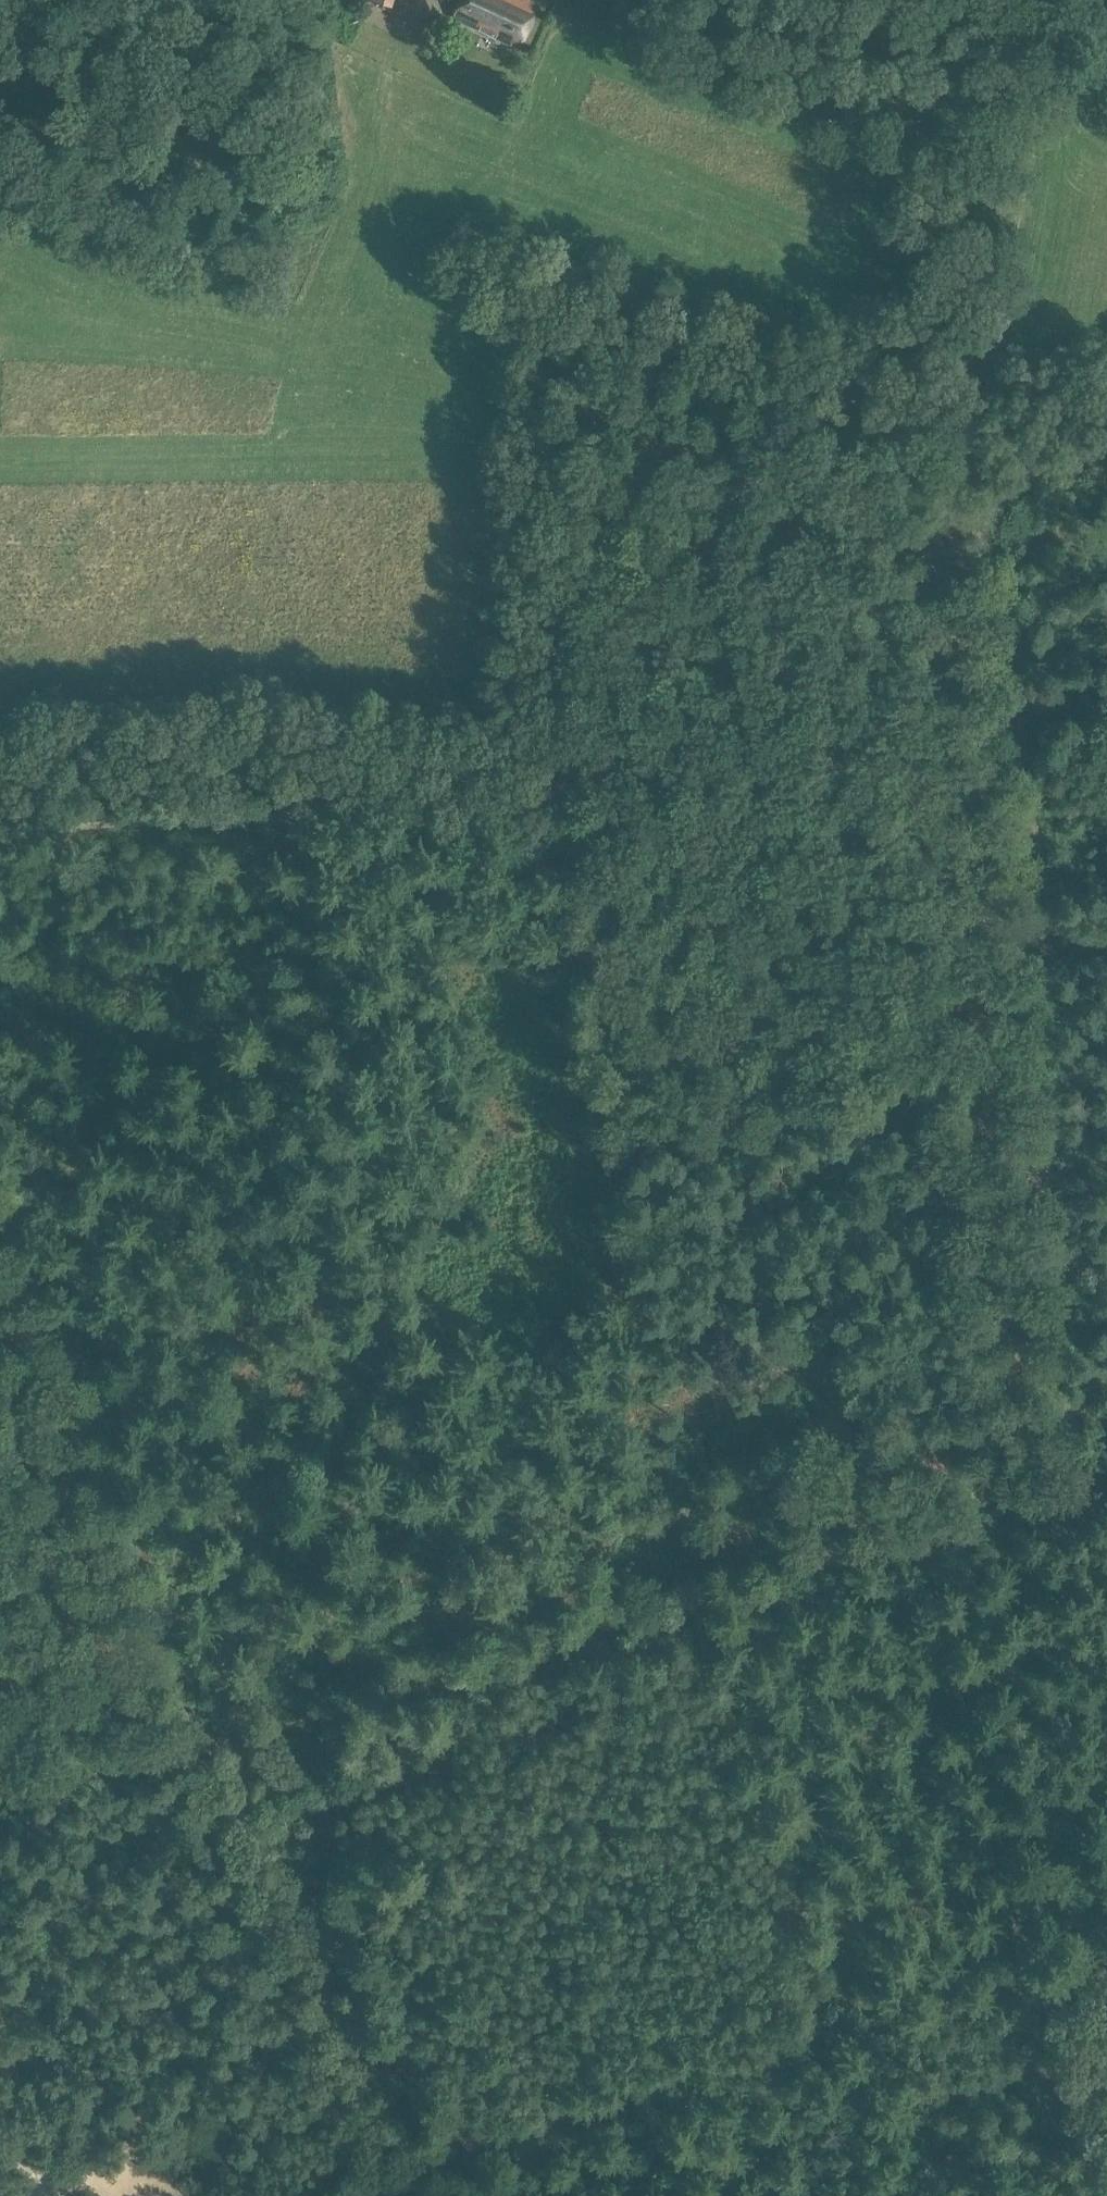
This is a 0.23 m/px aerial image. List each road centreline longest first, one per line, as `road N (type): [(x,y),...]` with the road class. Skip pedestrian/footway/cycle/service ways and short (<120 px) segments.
road 1 (track): [(1014,954),(969,405),(1050,5)]
road 2 (track): [(909,1535),(0,1820)]
road 3 (track): [(1106,1955),(384,2170)]
road 4 (track): [(194,1765),(367,2136)]
road 5 (track): [(0,2169),(21,2165),(43,2191),(107,2173),(185,2195)]
road 6 (track): [(45,2195),(0,2033)]

